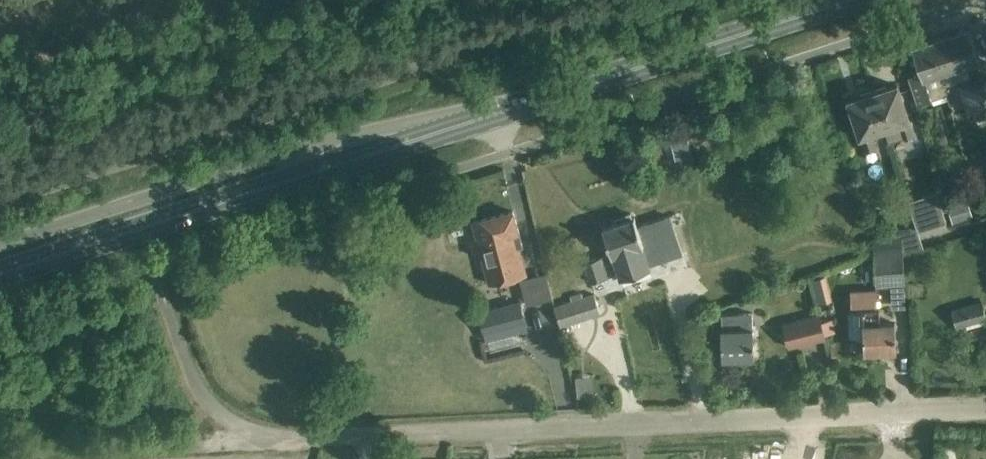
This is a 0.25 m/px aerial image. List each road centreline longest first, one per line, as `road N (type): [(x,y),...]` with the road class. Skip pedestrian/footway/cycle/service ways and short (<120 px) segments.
road 1 (unclassified): [(985,405),(271,440),(218,413),(196,388),(166,294)]
road 2 (primary): [(0,274),(856,0)]

